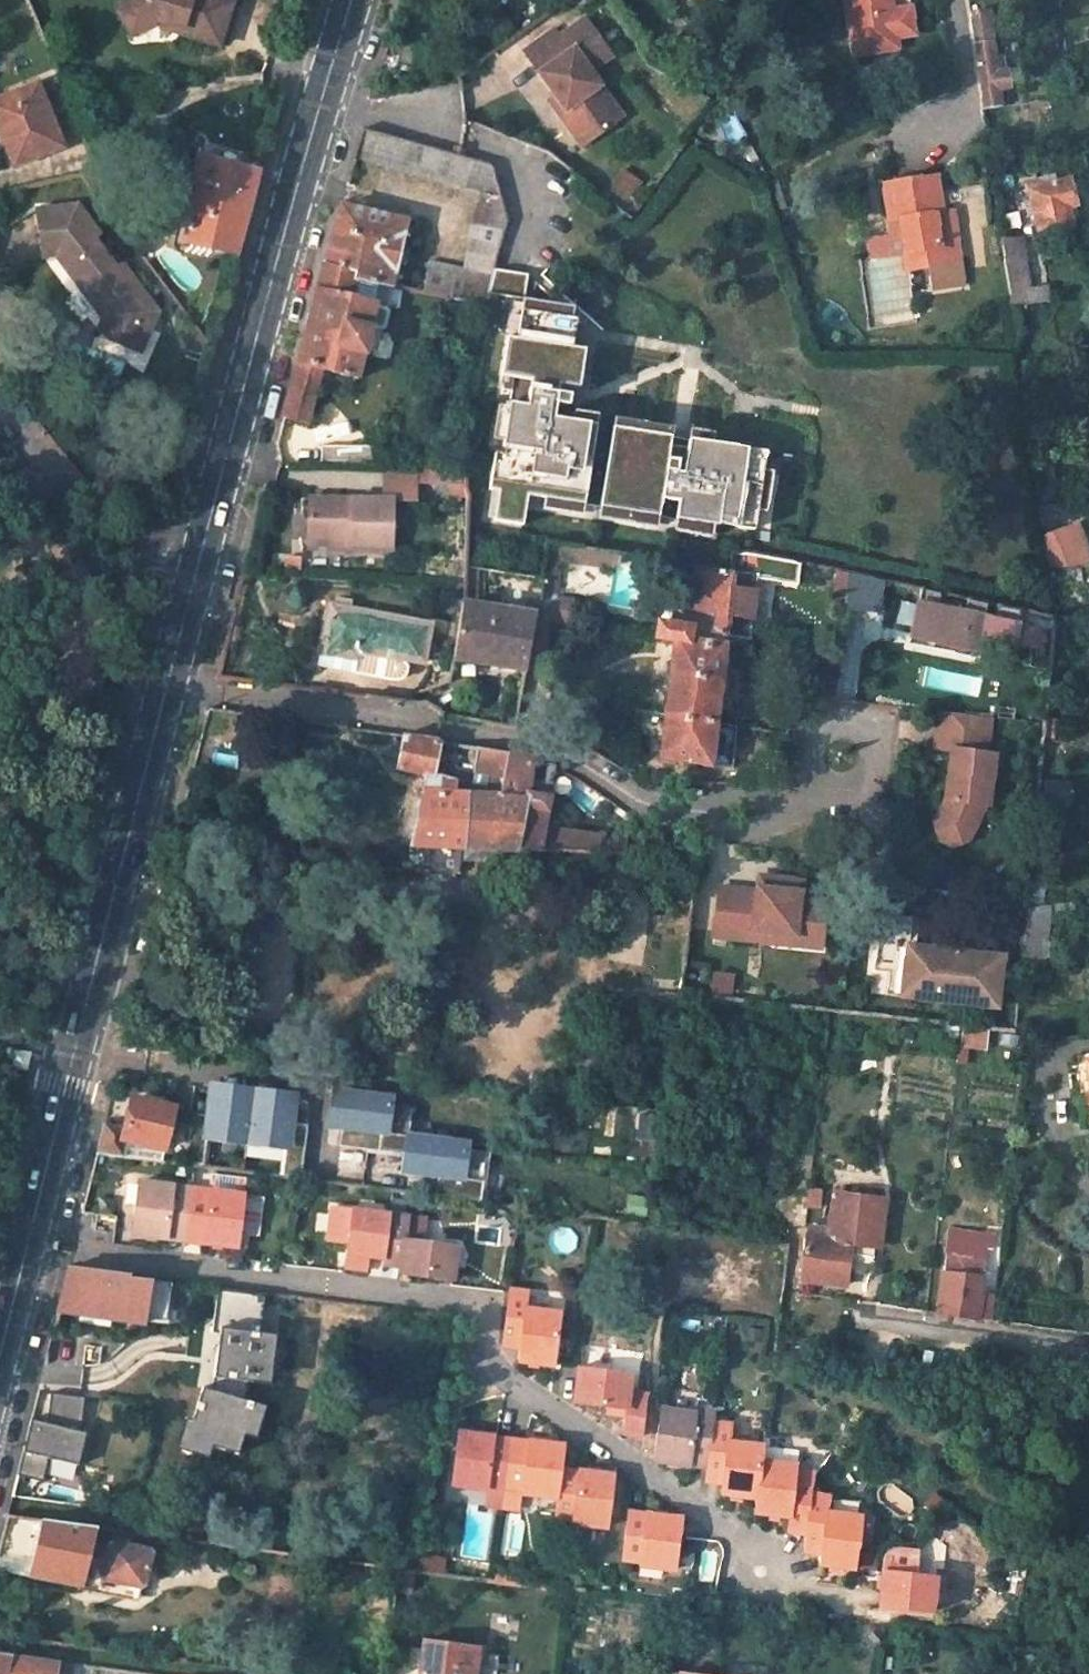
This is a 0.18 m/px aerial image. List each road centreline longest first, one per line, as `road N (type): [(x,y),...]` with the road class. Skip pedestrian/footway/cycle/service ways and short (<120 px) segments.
road 1 (residential): [(166,688),(412,715),(540,739),(645,800),(714,813),(791,810),(842,772)]
road 2 (primary): [(356,0),(188,605)]
road 3 (primary): [(166,688),(77,1038)]
road 4 (primary): [(77,1038),(0,1359)]
road 5 (unclassified): [(1088,1365),(794,1322)]
road 6 (residential): [(0,394),(153,583),(188,605)]

